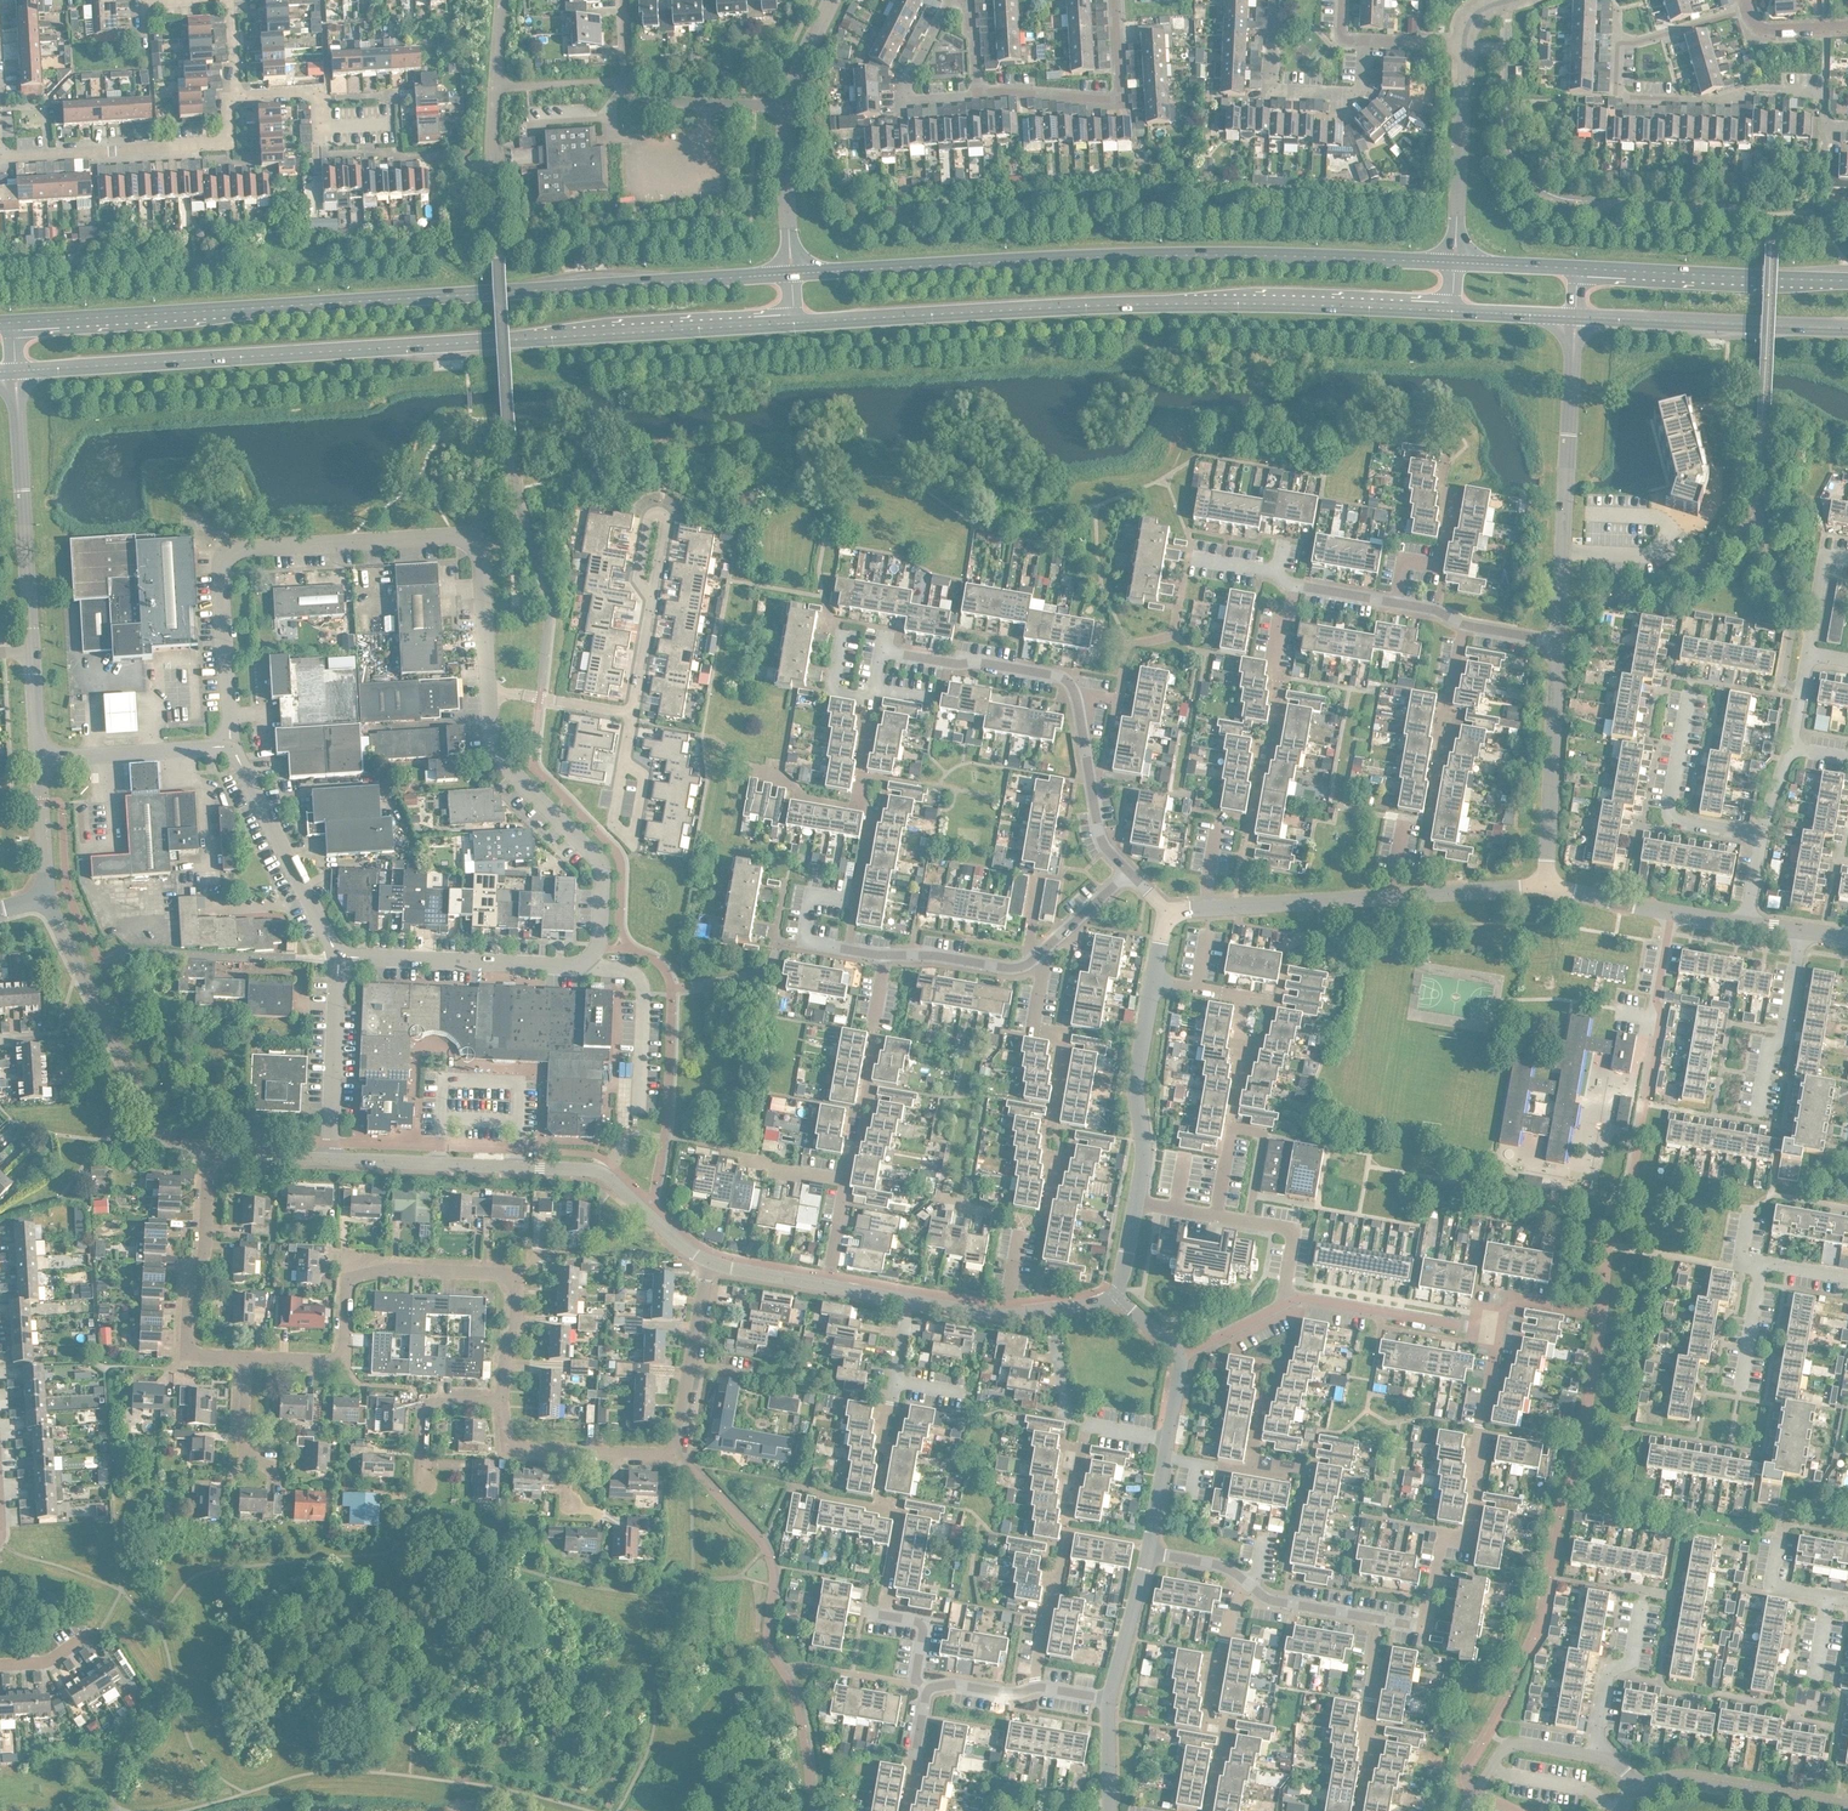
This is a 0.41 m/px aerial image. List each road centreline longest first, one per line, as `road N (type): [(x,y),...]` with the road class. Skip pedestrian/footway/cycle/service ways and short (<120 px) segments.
road 1 (secondary): [(19,368),(795,318)]
road 2 (secondary): [(792,270),(17,319)]
road 3 (secondary): [(1456,259),(1236,250),(792,270)]
road 4 (secondary): [(795,318),(1241,298),(1451,308)]
road 5 (residential): [(232,716),(222,570),(229,553),(244,546),(475,540),(483,556),(488,690)]
road 6 (residential): [(488,690),(503,756),(604,862),(601,946),(570,964),(342,956)]
road 7 (residential): [(1494,1329),(1469,1540),(1444,1547),(1430,1618),(1416,1624),(1361,1616),(1271,1596),(1251,1581)]
road 8 (residential): [(504,1364),(512,1277),(395,1266),(351,1275),(348,1340),(341,1350),(245,1354)]
road 9 (residential): [(1827,92),(1620,93),(1620,46),(1751,8)]
road 10 (residential): [(1039,956),(1008,964),(805,940),(813,890),(860,897)]
road 11 (residential): [(1494,1329),(1297,1297),(1186,1355)]
road 12 (tertiary): [(48,890),(158,1117),(181,1142),(211,1151)]
road 13 (residential): [(568,1450),(678,1444),(713,1256)]
road 14 (tertiary): [(330,1157),(610,1172)]
road 15 (tertiary): [(35,646),(19,368)]
road 16 (residential): [(0,146),(222,142),(234,133),(238,95)]
road 17 (secondary): [(1579,315),(1847,324)]
road 18 (secondary): [(1847,277),(1582,267)]
road 19 (residential): [(245,1354),(201,1352),(189,1341),(192,1278),(208,1244),(211,1151)]
road 20 (tertiary): [(1550,884),(1560,638)]
road 21 (residential): [(788,105),(650,91),(631,81),(627,0)]
road 22 (residential): [(982,91),(1123,98),(1118,0)]
road 23 (tertiary): [(1564,552),(1579,315)]
road 24 (residential): [(1365,38),(1364,84),(1355,92),(1273,88),(1277,0)]
road 25 (residential): [(741,1157),(846,1174),(830,1284)]
road 26 (residential): [(1765,832),(1671,812),(1691,693)]
road 27 (tertiary): [(1456,259),(1464,45)]
road 28 (residential): [(342,956),(245,767)]
road 29 (residential): [(884,646),(1054,672),(1071,678),(1081,697)]
road 30 (tertiary): [(1847,1804),(1688,1775),(1646,1787)]
road 31 (residential): [(330,1157),(342,956)]
road 32 (residential): [(1802,927),(1788,1030),(1770,1045),(1759,1111)]
road 33 (residential): [(40,753),(234,746)]
road 34 (tertiary): [(1206,905),(1393,894)]
road 35 (residential): [(1081,697),(1104,837),(1132,870)]
road 36 (residential): [(952,0),(907,84),(907,98),(982,91)]
road 37 (residential): [(1008,1312),(1024,1215),(941,1194)]
road 38 (tertiary): [(1146,1164),(1143,1086),(1159,984)]
road 39 (residential): [(1598,1752),(1611,1673),(1635,1655),(1645,1589)]
road 40 (residential): [(342,956),(170,950)]
road 41 (tertiary): [(792,270),(788,105)]
road 42 (residential): [(627,754),(615,820),(633,838),(644,769)]
road 43 (tertiary): [(1393,894),(1550,884)]
road 44 (residential): [(1110,1695),(1152,1550)]
road 45 (residential): [(636,711),(488,690)]
road 46 (residential): [(424,1476),(425,1408),(434,1399),(502,1400)]
road 47 (residential): [(1171,1438),(1094,1422),(1077,1484)]
road 48 (tertiary): [(40,753),(48,890)]
road 49 (residential): [(932,1685),(916,1676),(926,1625),(864,1607)]
road 50 (tertiary): [(1119,1296),(1146,1164)]
road 51 (tertiary): [(713,1256),(610,1172)]
road 52 (residential): [(1658,1038),(1674,910)]
road 53 (secondary): [(1451,308),(1579,315)]
road 54 (tertiary): [(1674,910),(1550,884)]
road 55 (residential): [(1132,870),(1039,956)]
road 56 (secondary): [(1582,267),(1456,259)]
road 57 (residential): [(882,1503),(899,1379)]
road 58 (residential): [(1762,1263),(1742,1386)]
road 59 (residential): [(1564,552),(1630,553),(1655,528),(1656,506)]
road 60 (residential): [(269,1459),(243,1445),(245,1354)]
road 61 (tertiary): [(830,1284),(713,1256)]

